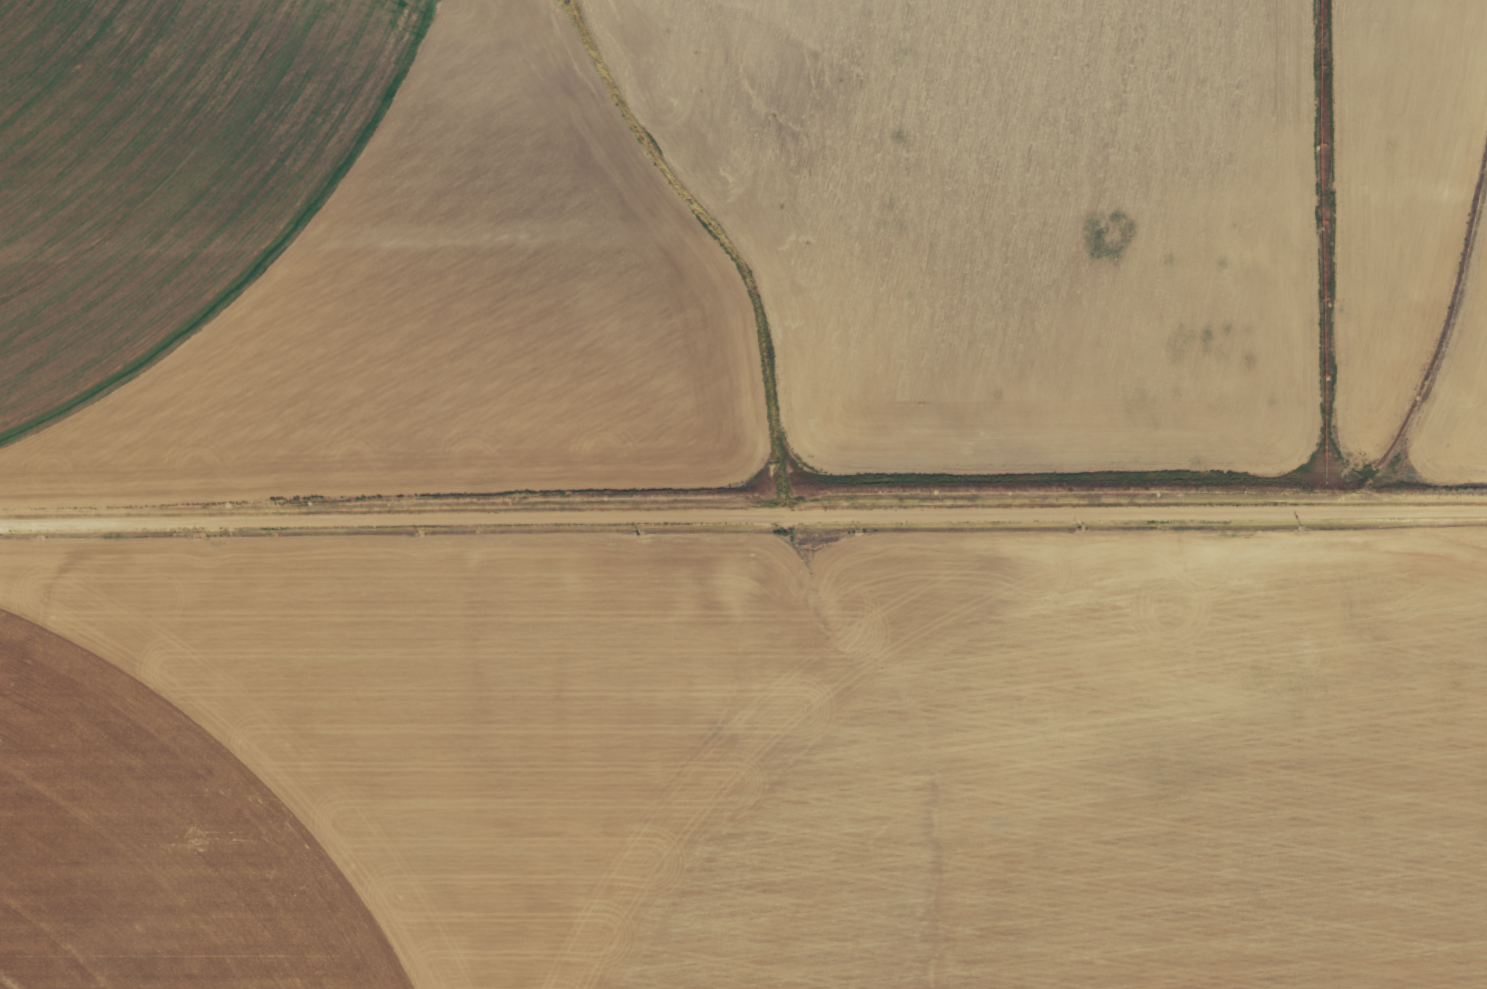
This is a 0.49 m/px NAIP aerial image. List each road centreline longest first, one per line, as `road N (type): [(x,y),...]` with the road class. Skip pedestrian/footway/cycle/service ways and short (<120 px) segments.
road 1 (residential): [(0,522),(1486,507)]

